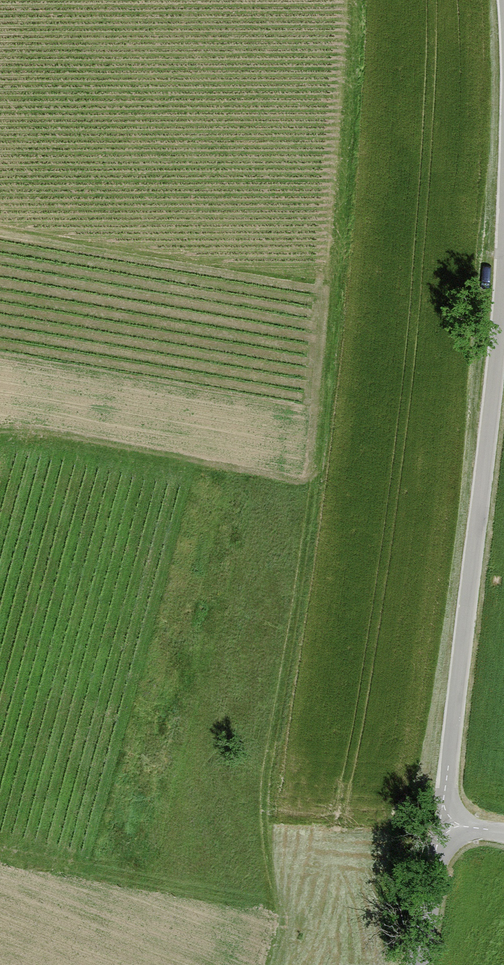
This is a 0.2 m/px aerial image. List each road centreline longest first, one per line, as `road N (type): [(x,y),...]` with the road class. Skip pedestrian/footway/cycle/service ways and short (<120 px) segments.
road 1 (track): [(359,0),(317,485),(274,756),(273,918),(262,964)]
road 2 (unclassified): [(503,293),(442,823)]
road 3 (unclassified): [(442,823),(418,964)]

